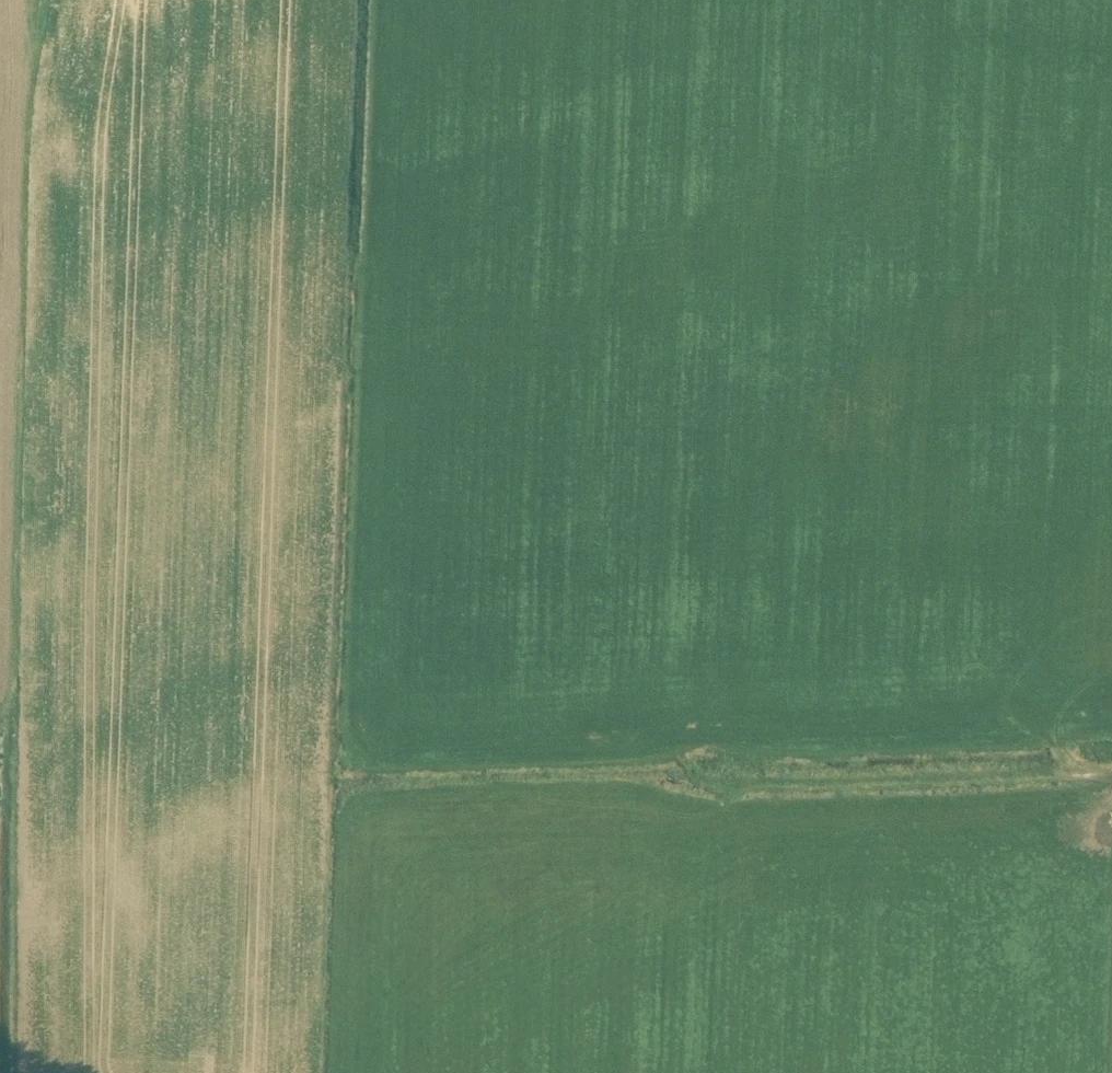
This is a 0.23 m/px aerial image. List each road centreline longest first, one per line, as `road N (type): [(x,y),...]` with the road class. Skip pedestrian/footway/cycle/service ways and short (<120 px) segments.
road 1 (track): [(1111,780),(691,789)]

